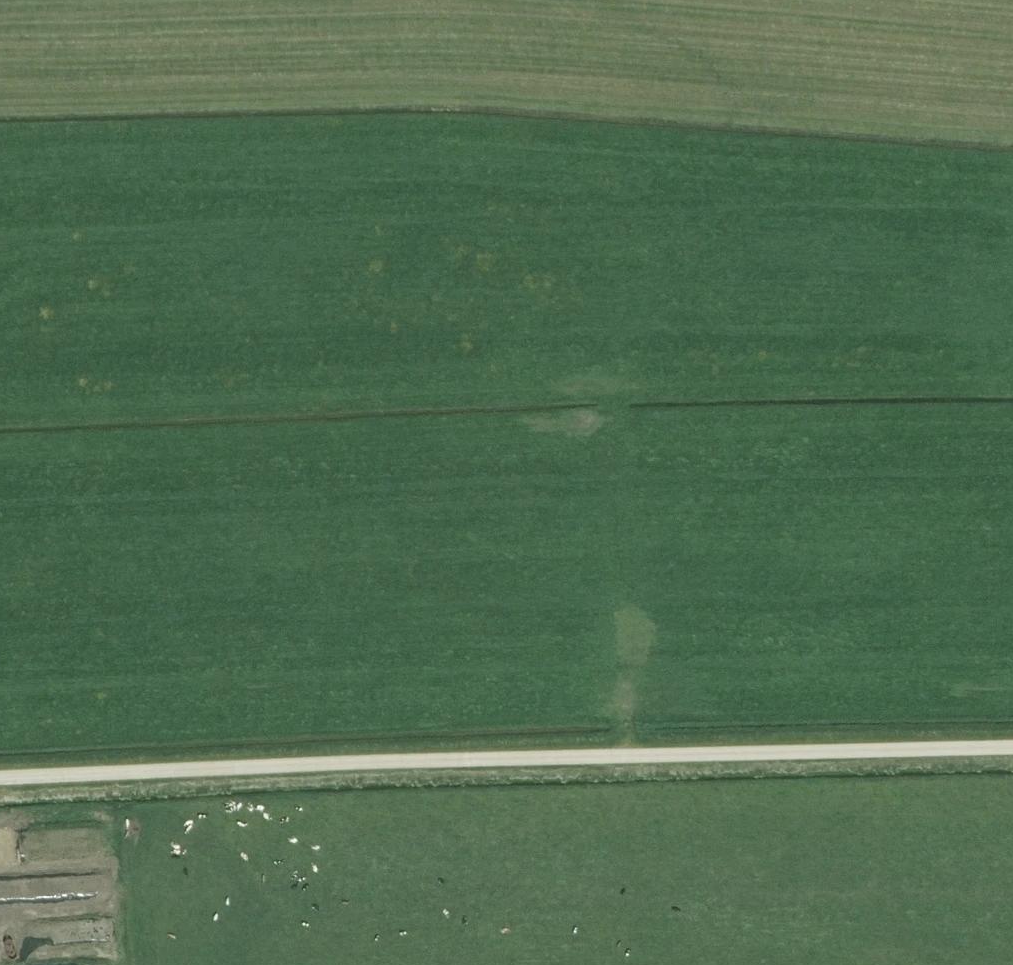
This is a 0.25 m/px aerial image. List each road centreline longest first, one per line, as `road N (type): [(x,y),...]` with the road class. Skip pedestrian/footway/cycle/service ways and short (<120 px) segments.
road 1 (unclassified): [(1012,751),(798,749),(0,778)]

